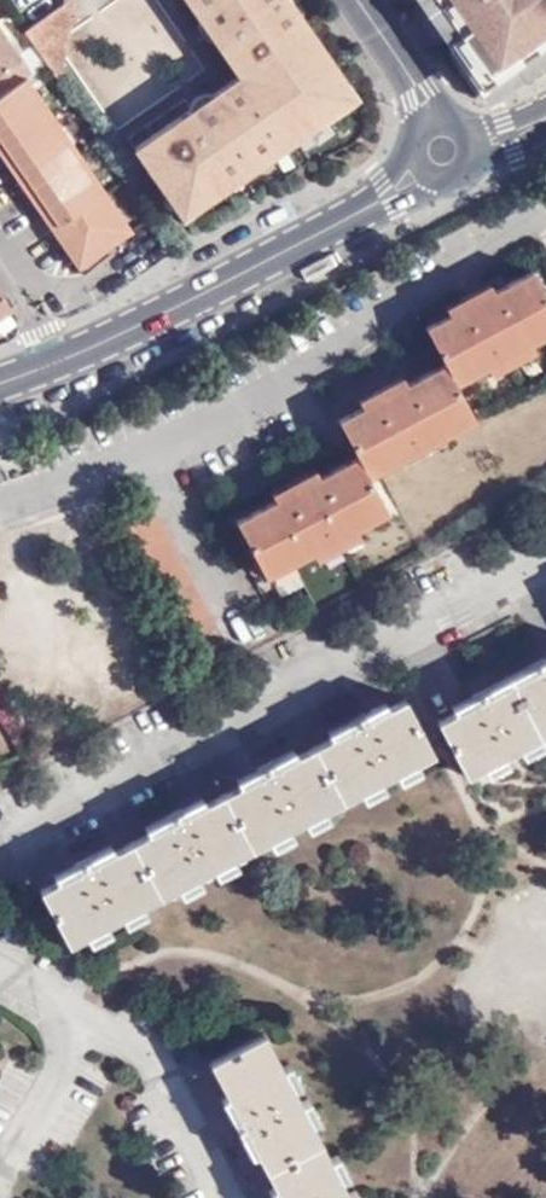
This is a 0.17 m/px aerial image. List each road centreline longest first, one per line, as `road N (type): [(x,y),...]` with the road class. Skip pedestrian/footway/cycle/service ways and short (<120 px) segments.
road 1 (residential): [(0,499),(259,399),(378,329),(423,271),(545,205)]
road 2 (residential): [(545,556),(0,843)]
road 3 (residential): [(0,378),(301,250),(463,142)]
road 4 (residential): [(463,142),(359,0)]

